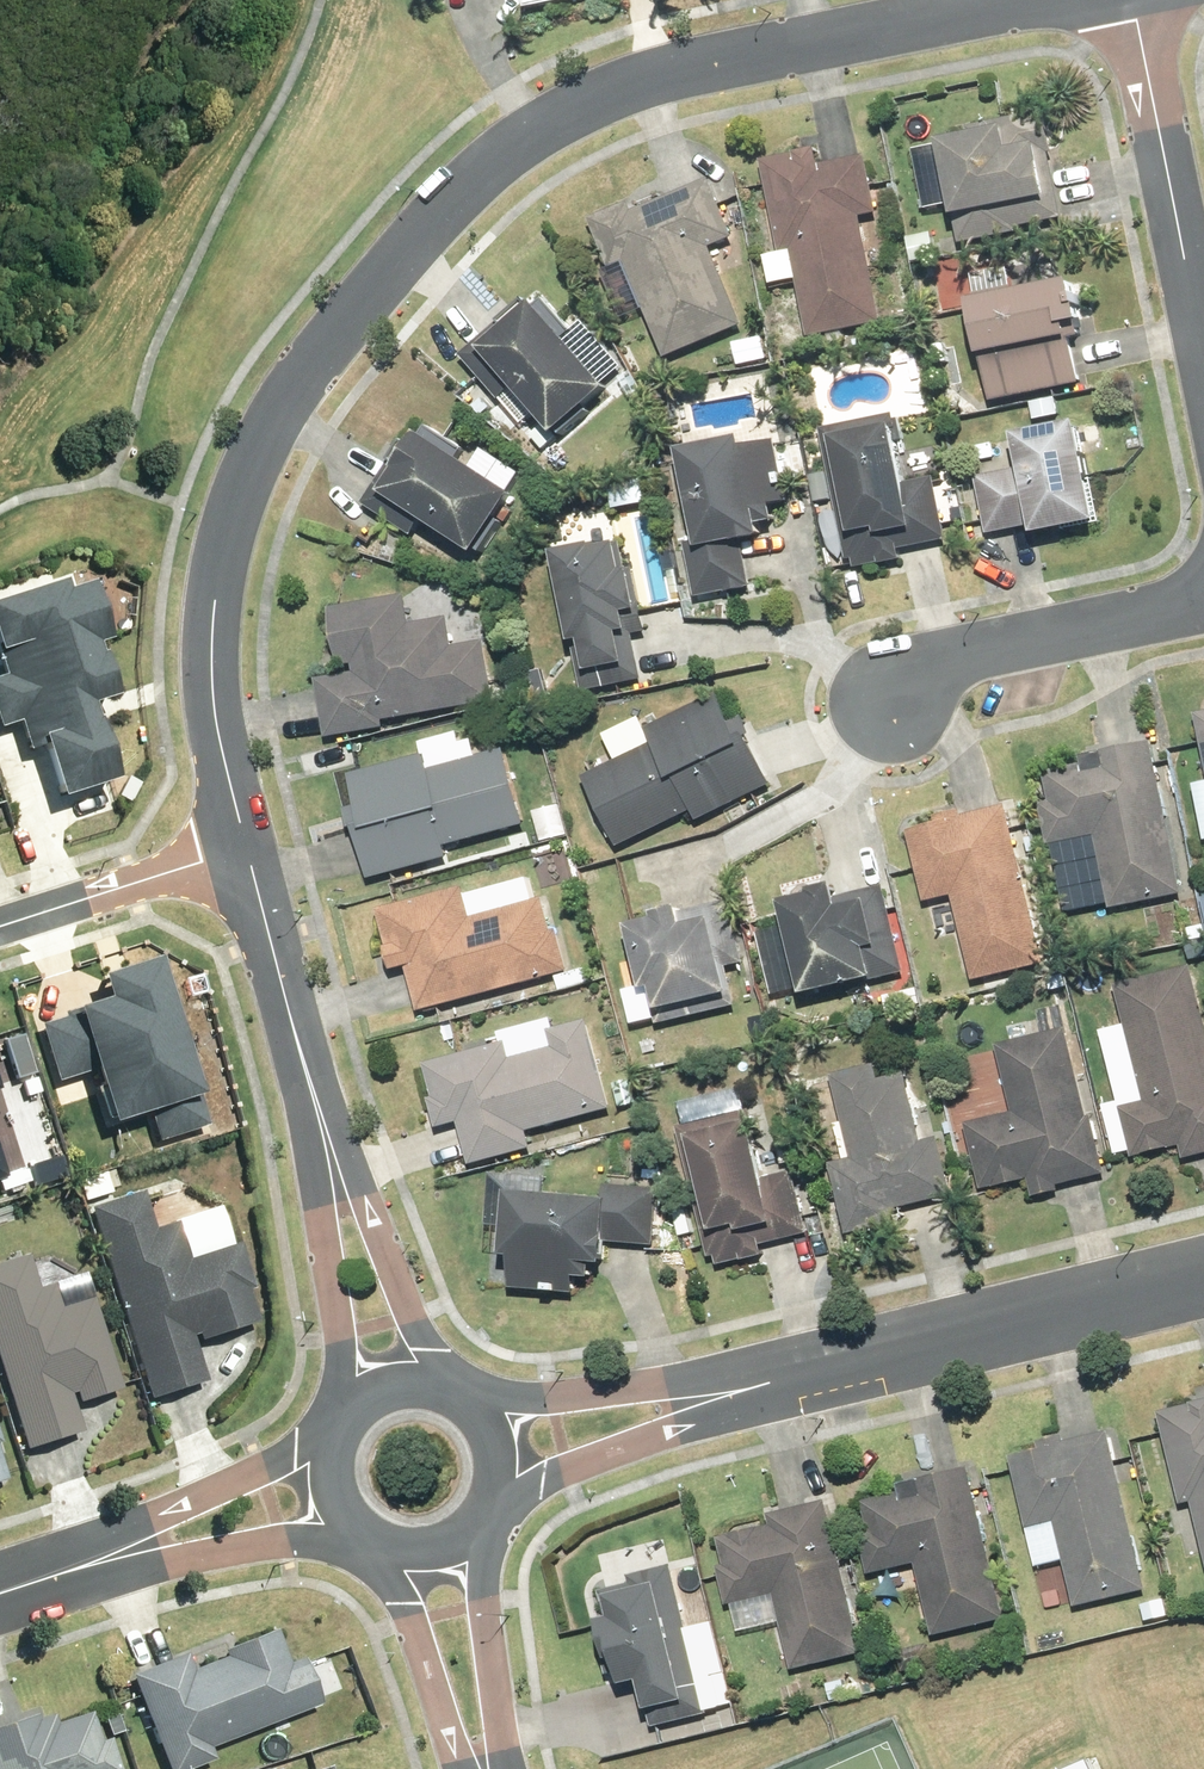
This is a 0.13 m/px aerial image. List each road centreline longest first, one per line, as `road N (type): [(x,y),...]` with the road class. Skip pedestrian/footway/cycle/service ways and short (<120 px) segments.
road 1 (residential): [(250,851),(213,670),(216,607),(236,516),(302,380),(441,218),(530,136),(627,82),(1026,0)]
road 2 (residential): [(1203,1280),(770,1385)]
road 3 (residential): [(1124,0),(1203,375)]
road 4 (residential): [(334,1175),(250,851)]
road 5 (residential): [(893,698),(913,673),(937,663),(1203,603)]
road 6 (residential): [(770,1385),(475,1513)]
road 7 (residential): [(456,1402),(770,1385)]
road 8 (residential): [(78,1566),(343,1428)]
road 9 (residential): [(363,1529),(78,1566)]
road 10 (residential): [(480,1768),(415,1617),(363,1529)]
road 11 (residential): [(0,930),(250,851)]
road 12 (residential): [(334,1175),(456,1402)]
road 13 (residential): [(475,1513),(491,1768)]
road 14 (residential): [(343,1428),(334,1175)]
road 15 (residential): [(343,1428),(381,1395),(432,1391),(456,1402)]
road 16 (residential): [(475,1513),(457,1531),(410,1545),(363,1529)]
road 17 (residential): [(456,1402),(474,1419),(490,1466),(475,1513)]

